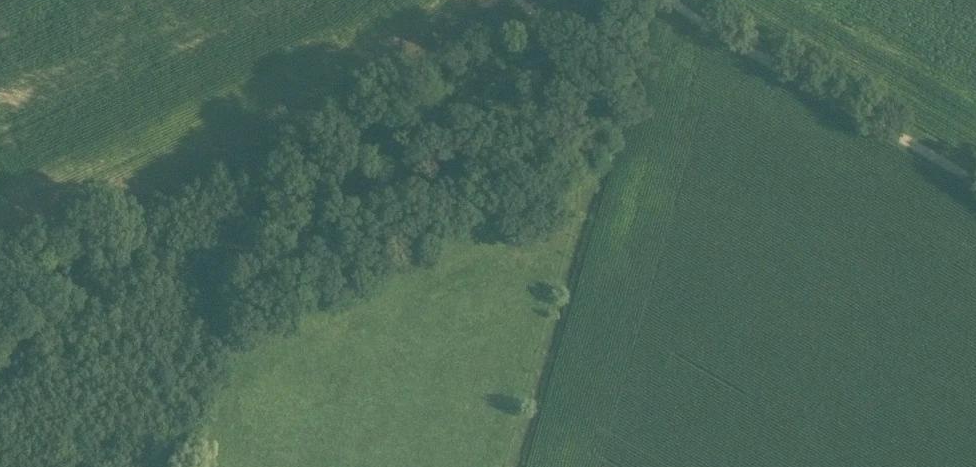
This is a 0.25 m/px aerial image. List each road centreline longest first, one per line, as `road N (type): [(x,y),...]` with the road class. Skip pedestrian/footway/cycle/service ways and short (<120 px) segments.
road 1 (track): [(589,0),(294,129),(171,195),(126,225),(0,352)]
road 2 (track): [(669,0),(975,184)]

